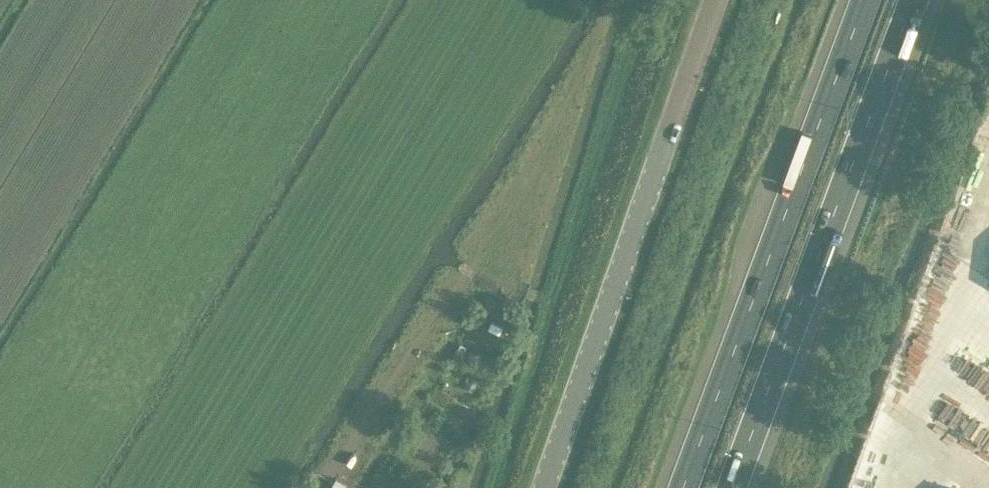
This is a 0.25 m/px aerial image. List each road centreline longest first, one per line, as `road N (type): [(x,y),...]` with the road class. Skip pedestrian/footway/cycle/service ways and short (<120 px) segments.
road 1 (motorway): [(731,487),(914,0)]
road 2 (motorway): [(864,0),(681,487)]
road 3 (tertiary): [(543,487),(715,0)]

